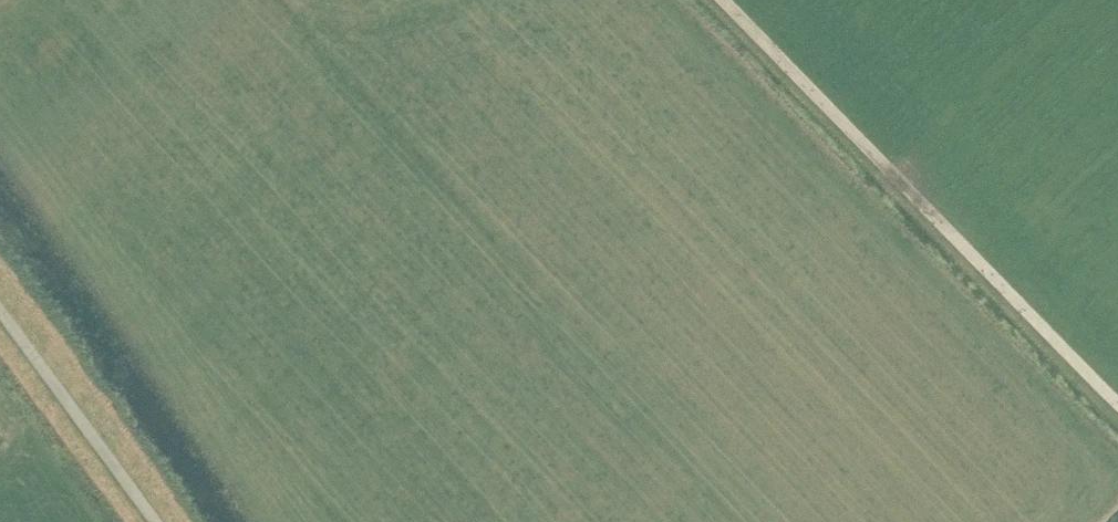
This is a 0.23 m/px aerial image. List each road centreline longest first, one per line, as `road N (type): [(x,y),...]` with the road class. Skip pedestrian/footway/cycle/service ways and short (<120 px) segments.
road 1 (unclassified): [(157,521),(0,310)]

